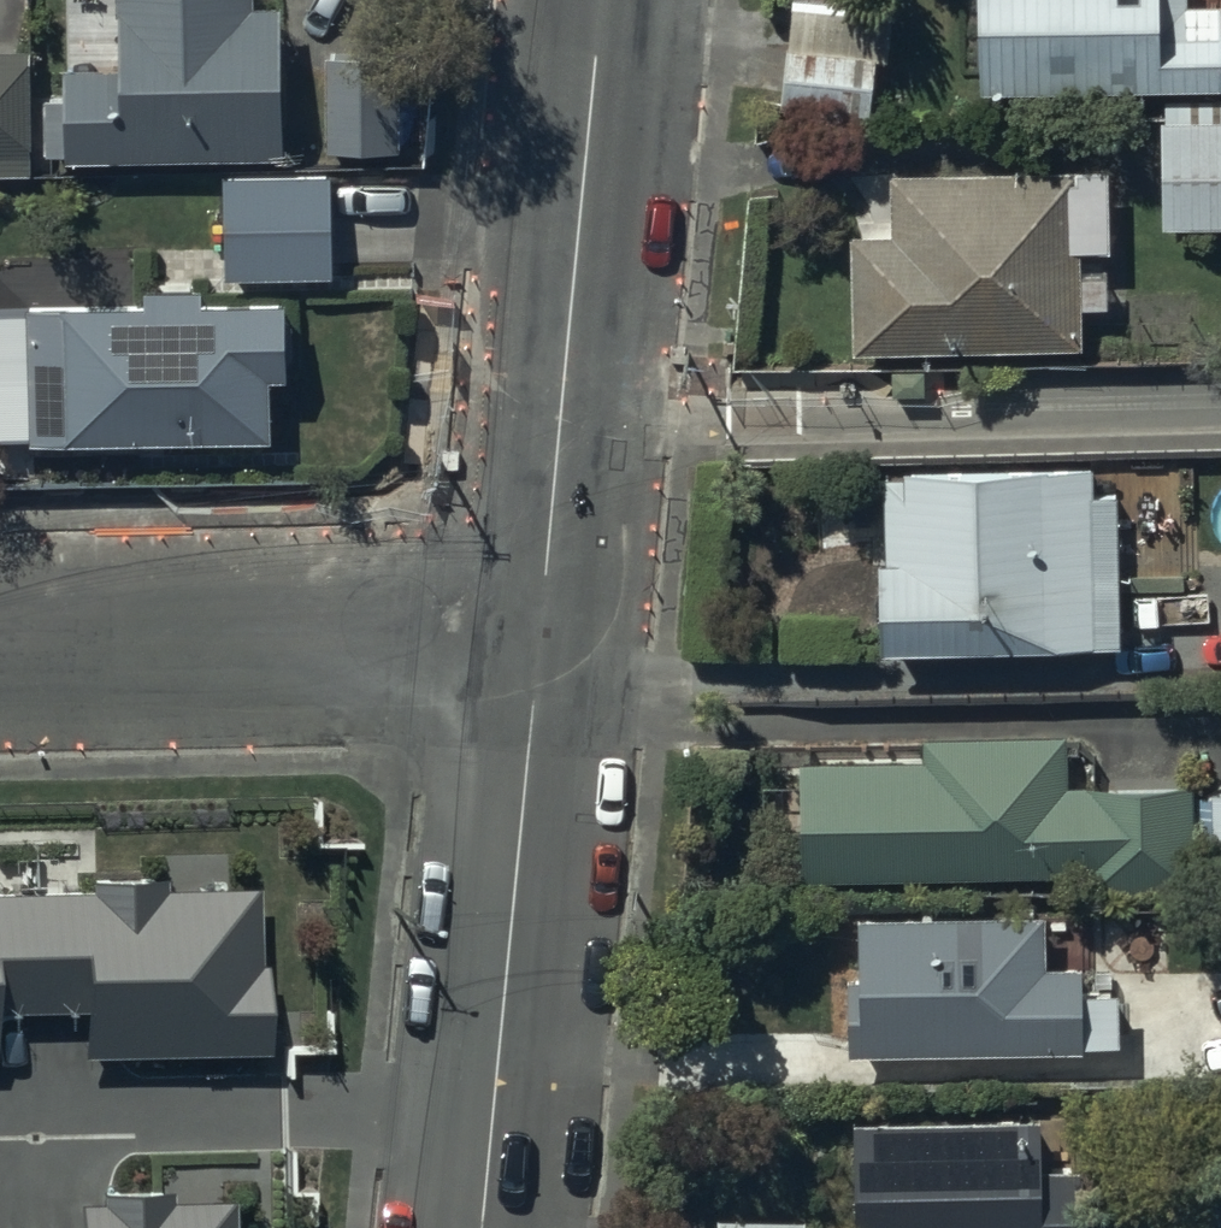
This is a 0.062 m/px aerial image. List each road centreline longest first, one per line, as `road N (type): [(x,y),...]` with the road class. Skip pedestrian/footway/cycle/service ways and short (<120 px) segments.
road 1 (residential): [(561,421),(1220,406)]
road 2 (tertiary): [(482,1227),(538,648)]
road 3 (residential): [(0,661),(538,648)]
road 4 (tertiary): [(561,421),(598,0)]
road 5 (tertiary): [(538,648),(561,421)]

